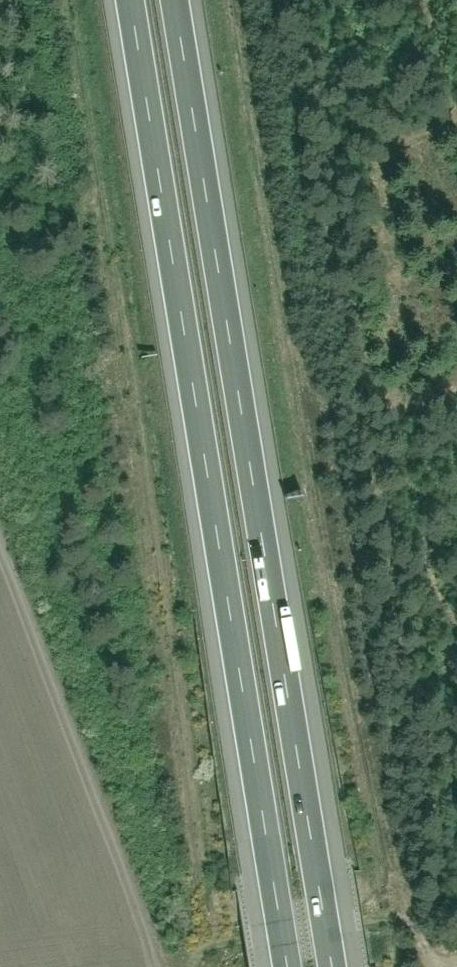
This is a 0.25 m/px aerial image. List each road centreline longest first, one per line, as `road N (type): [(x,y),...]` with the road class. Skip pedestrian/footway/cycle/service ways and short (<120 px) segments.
road 1 (motorway): [(130,0),(289,966)]
road 2 (motorway): [(335,966),(176,0)]
road 3 (track): [(207,966),(223,943),(367,914),(398,921),(440,966)]

